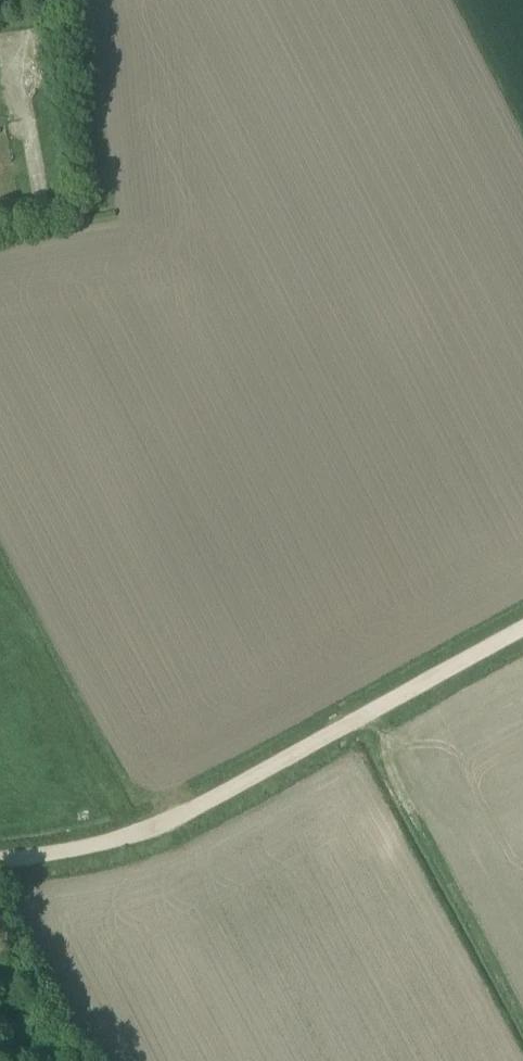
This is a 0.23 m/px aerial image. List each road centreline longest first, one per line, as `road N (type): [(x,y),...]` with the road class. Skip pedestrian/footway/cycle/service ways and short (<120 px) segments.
road 1 (track): [(0,870),(88,861),(179,826),(522,628)]

